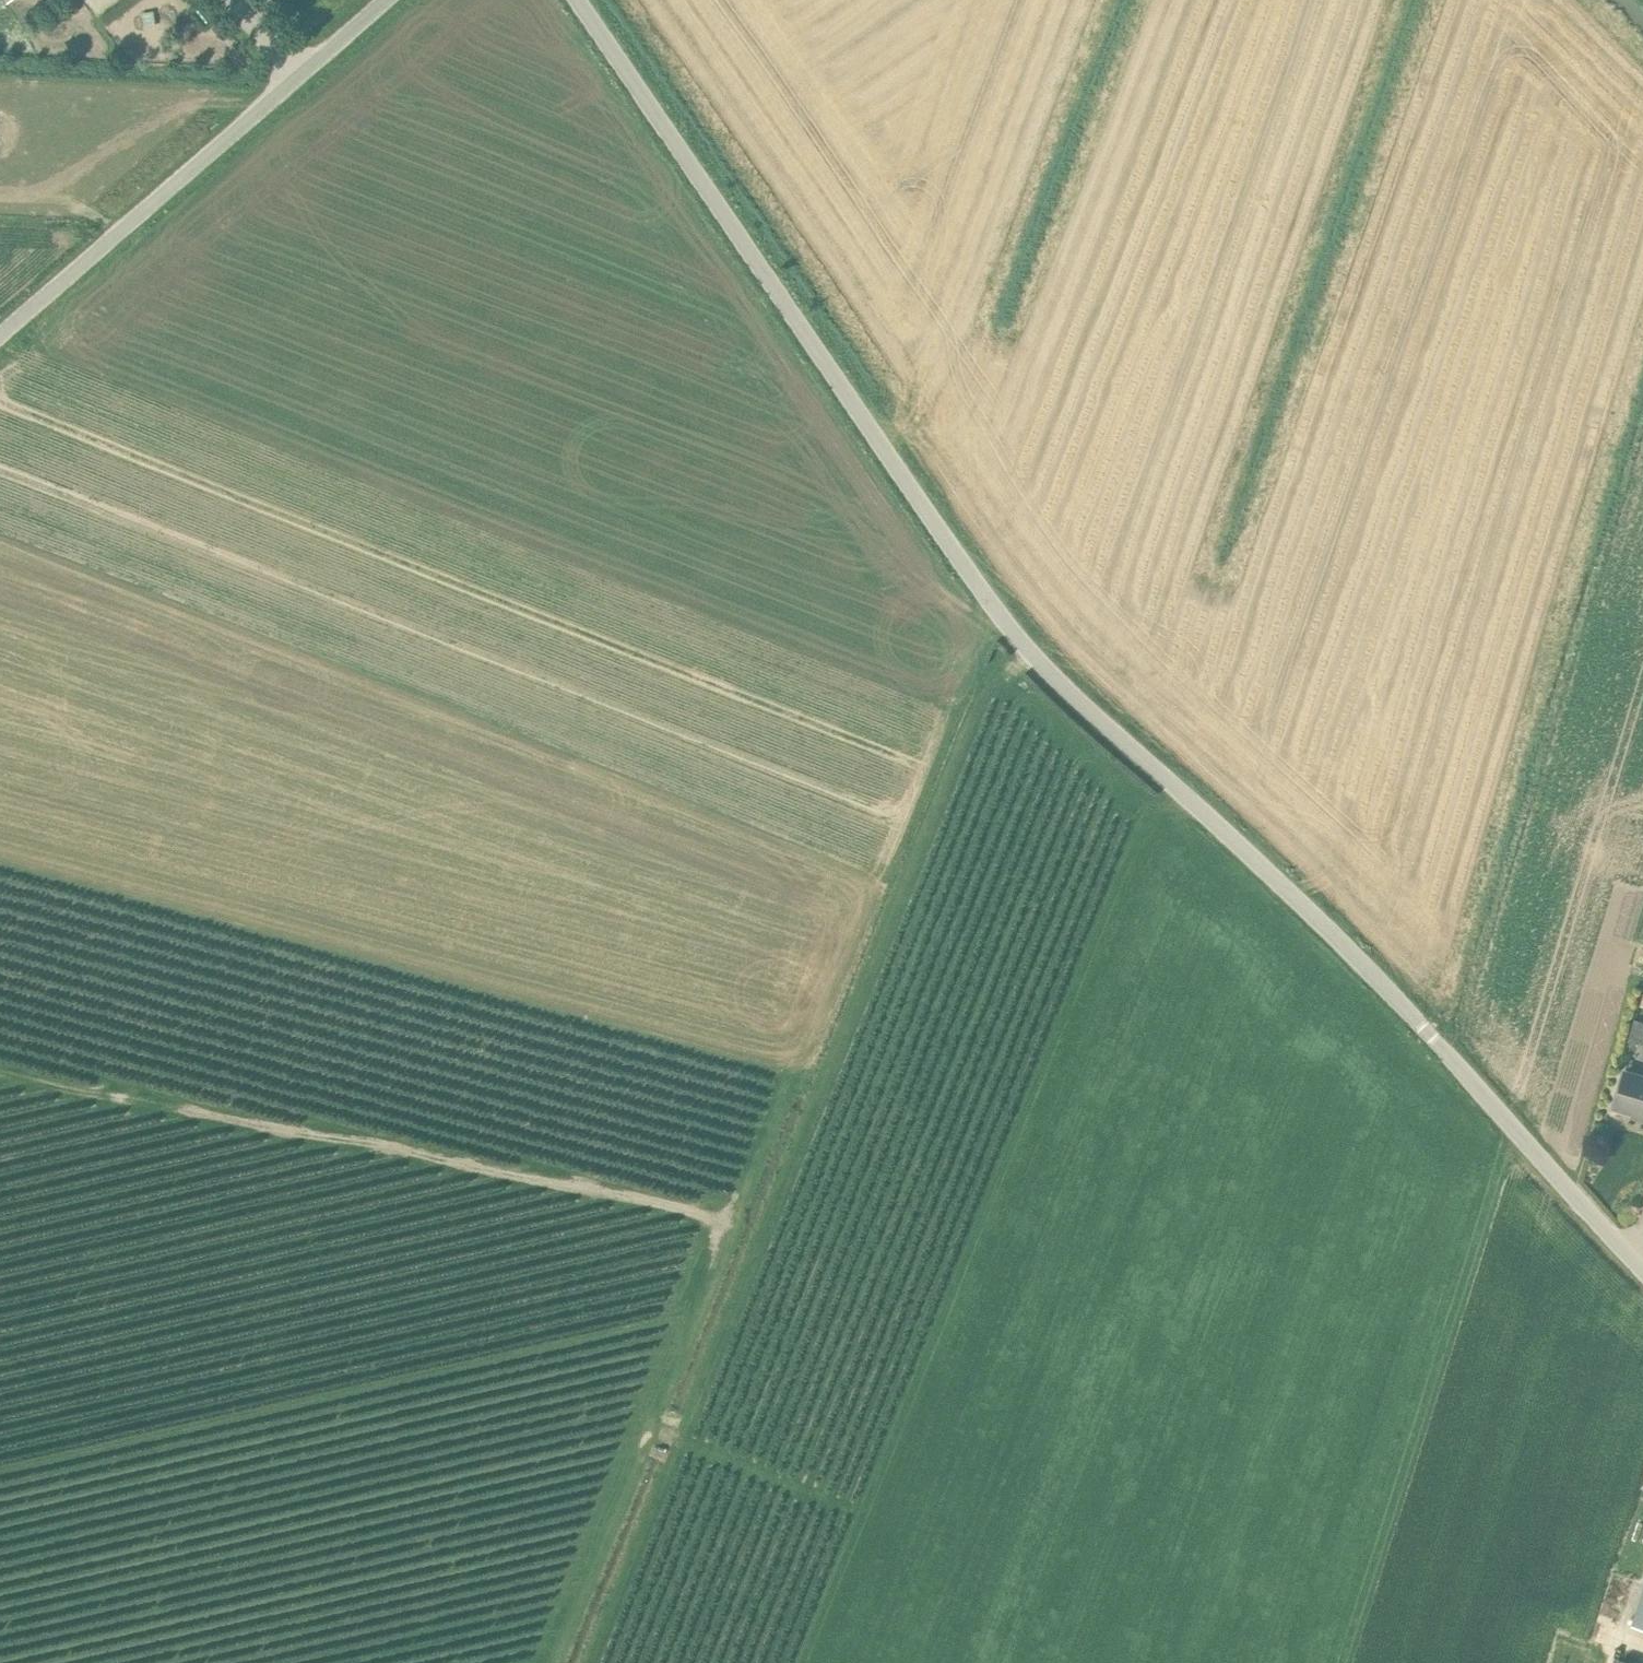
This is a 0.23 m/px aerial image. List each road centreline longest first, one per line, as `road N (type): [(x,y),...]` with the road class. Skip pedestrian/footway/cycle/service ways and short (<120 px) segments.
road 1 (unclassified): [(1642,1271),(1311,913),(1020,640),(576,0)]
road 2 (unclassified): [(0,335),(390,0)]

